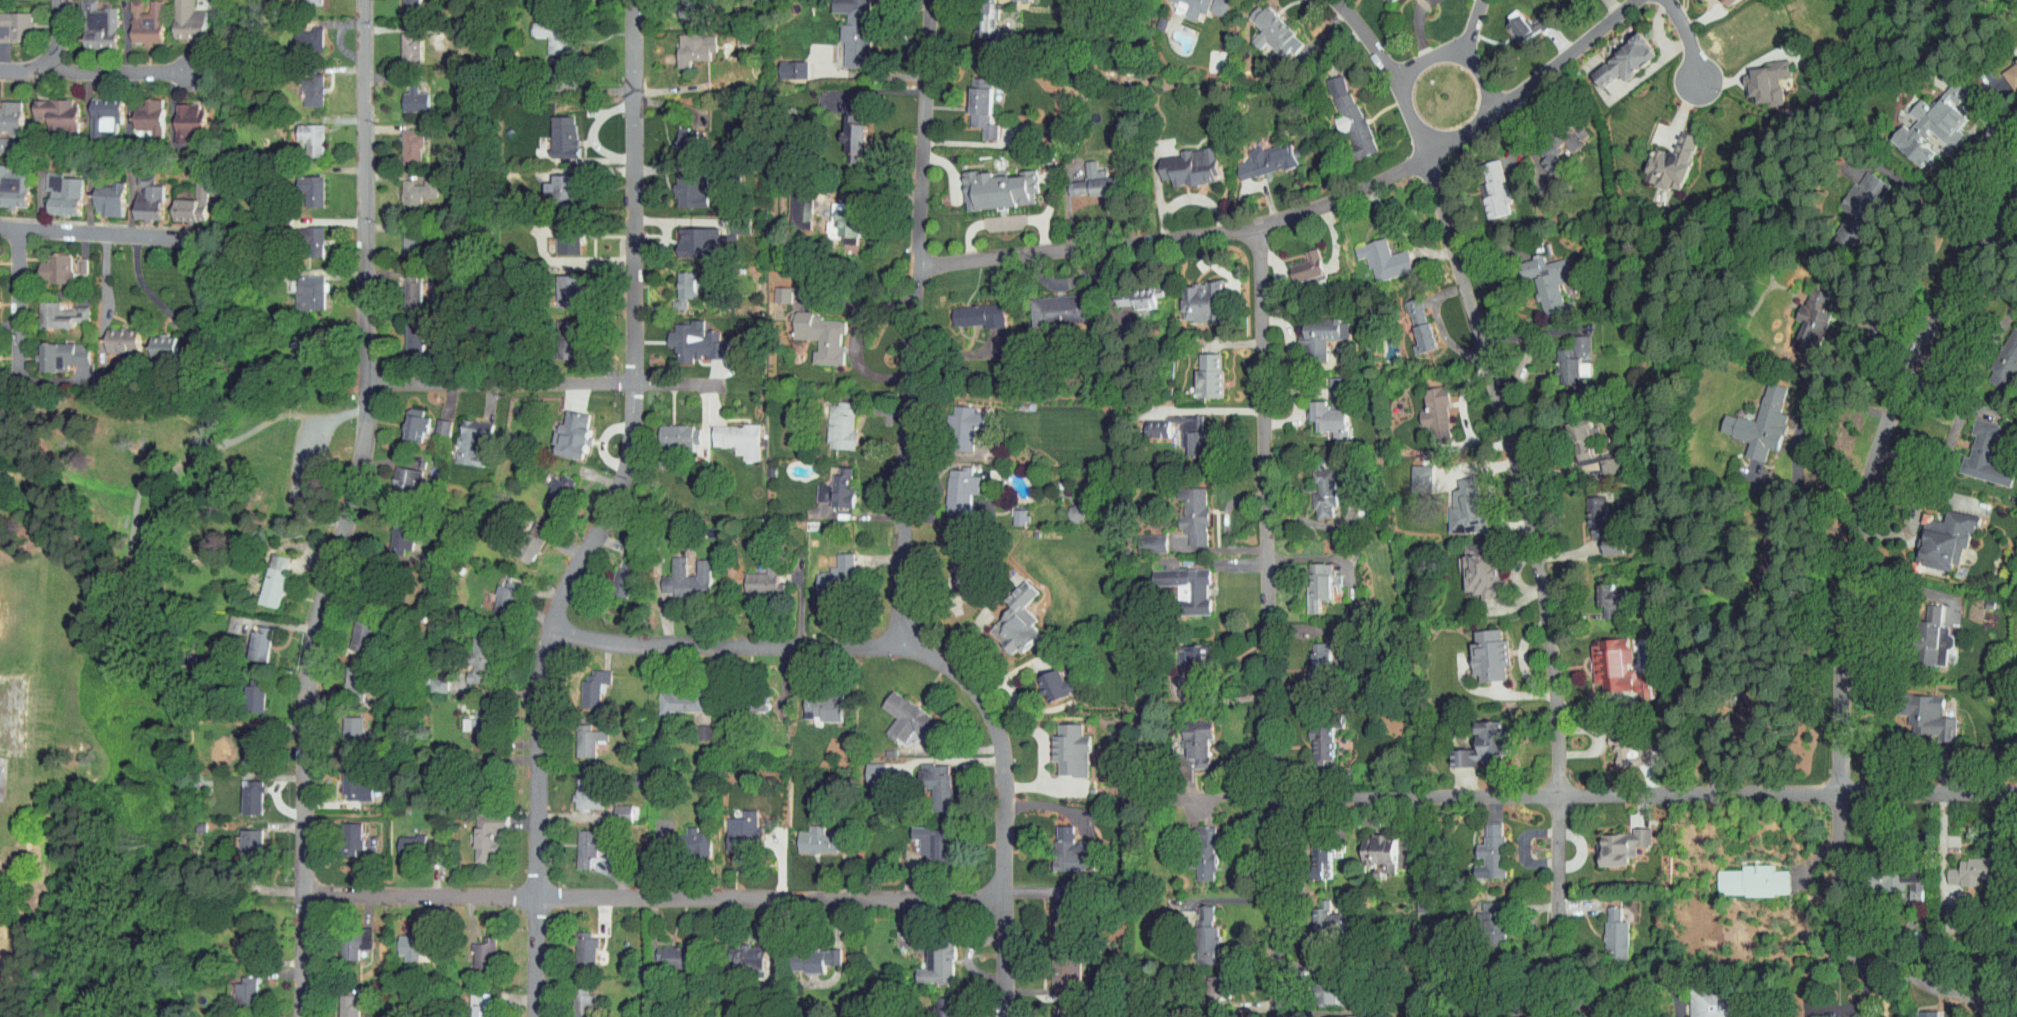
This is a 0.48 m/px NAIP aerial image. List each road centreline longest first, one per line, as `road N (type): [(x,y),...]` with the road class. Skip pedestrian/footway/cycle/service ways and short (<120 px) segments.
road 1 (residential): [(636,0),(634,424),(621,482),(552,625),(541,711),(535,1016)]
road 2 (residential): [(367,0),(367,381),(361,461),(311,667),(302,1016)]
road 3 (residential): [(1332,0),(1389,73),(1427,154),(1532,523),(1554,651),(1552,957)]
road 4 (residential): [(2016,790),(1149,798)]
road 5 (residential): [(1255,225),(1280,1016)]
road 6 (residential): [(2016,213),(1961,283),(1920,361),(1865,510),(1836,791),(1838,956)]
road 7 (residential): [(1627,0),(1499,107),(1354,193),(1255,225),(920,266)]
road 8 (residential): [(1003,898),(304,893)]
road 9 (residential): [(937,0),(901,642)]
road 10 (residential): [(901,642),(937,654),(971,681),(998,738),(1004,1016)]
road 11 (residential): [(758,382),(367,381)]
road 12 (residential): [(901,642),(624,643),(552,625)]
road 13 (residential): [(0,229),(206,241)]
road 14 (residential): [(46,61),(55,68),(193,71)]
road 15 (residential): [(19,230),(21,371)]

